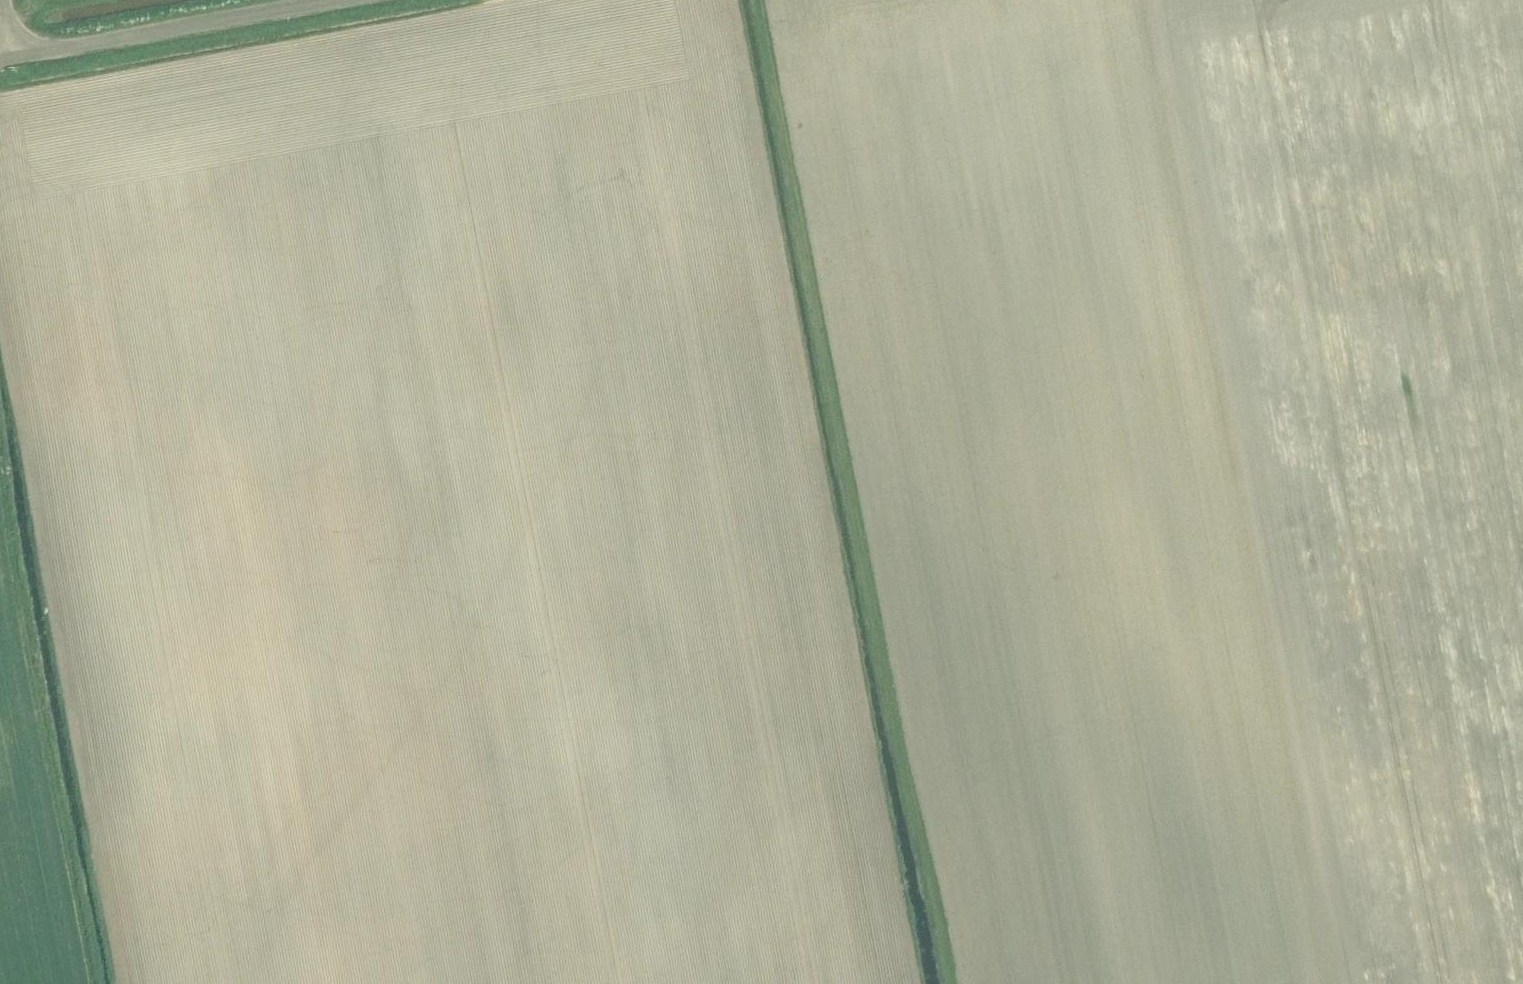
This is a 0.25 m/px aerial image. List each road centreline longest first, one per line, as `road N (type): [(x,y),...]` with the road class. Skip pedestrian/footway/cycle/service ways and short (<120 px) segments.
road 1 (unclassified): [(13,57),(343,0)]

